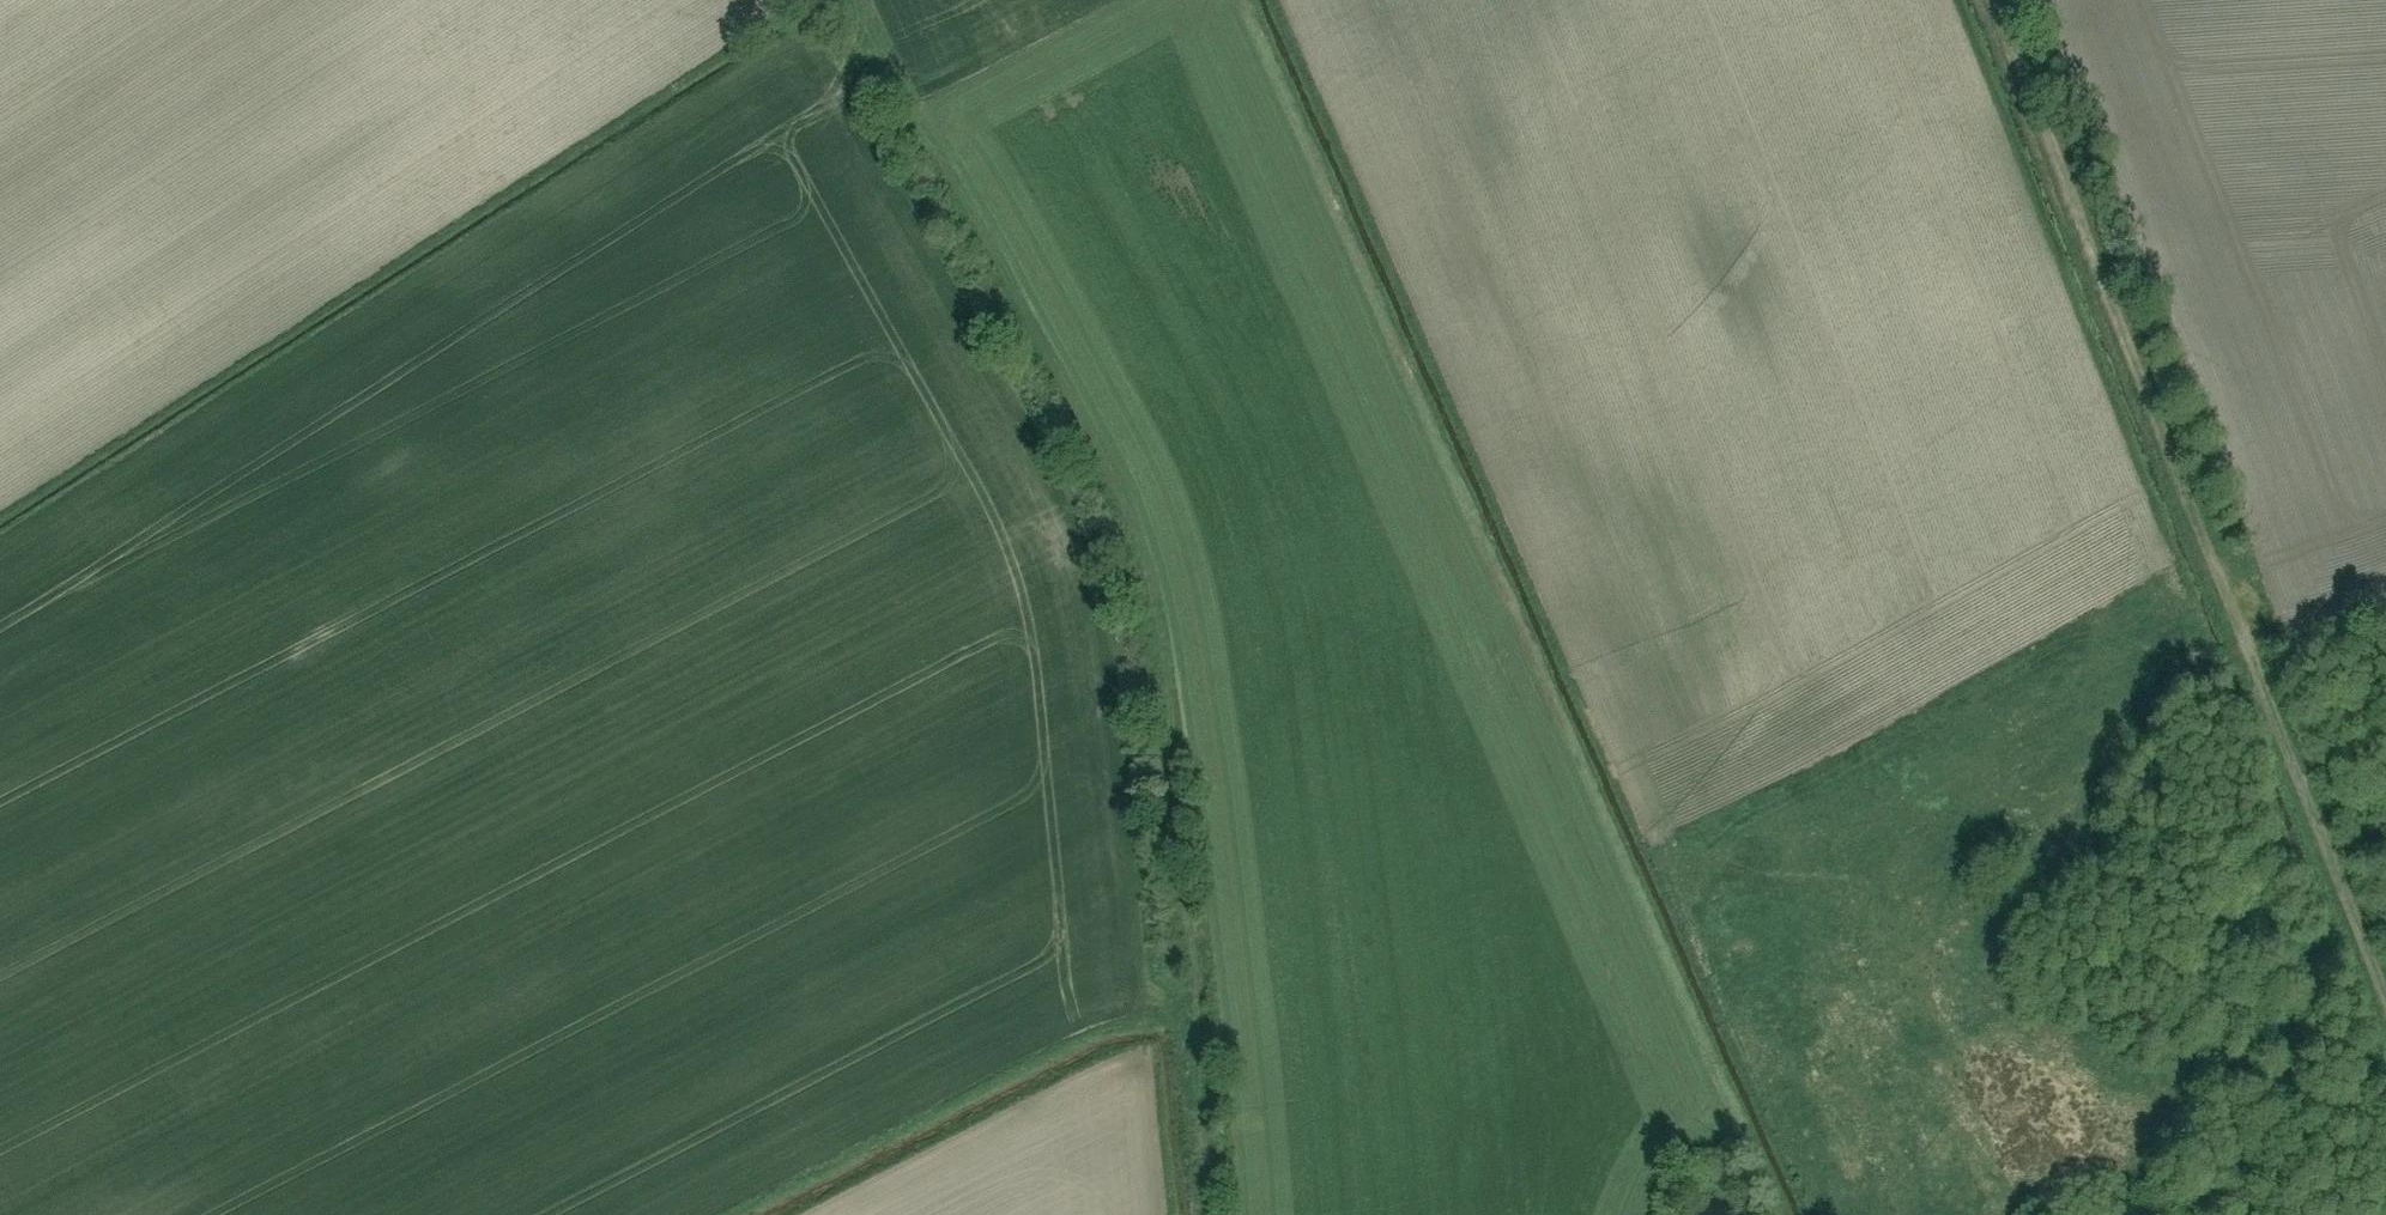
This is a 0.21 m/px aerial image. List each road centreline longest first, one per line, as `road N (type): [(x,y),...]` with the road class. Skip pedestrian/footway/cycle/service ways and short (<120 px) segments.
road 1 (track): [(1910,0),(1913,181)]

